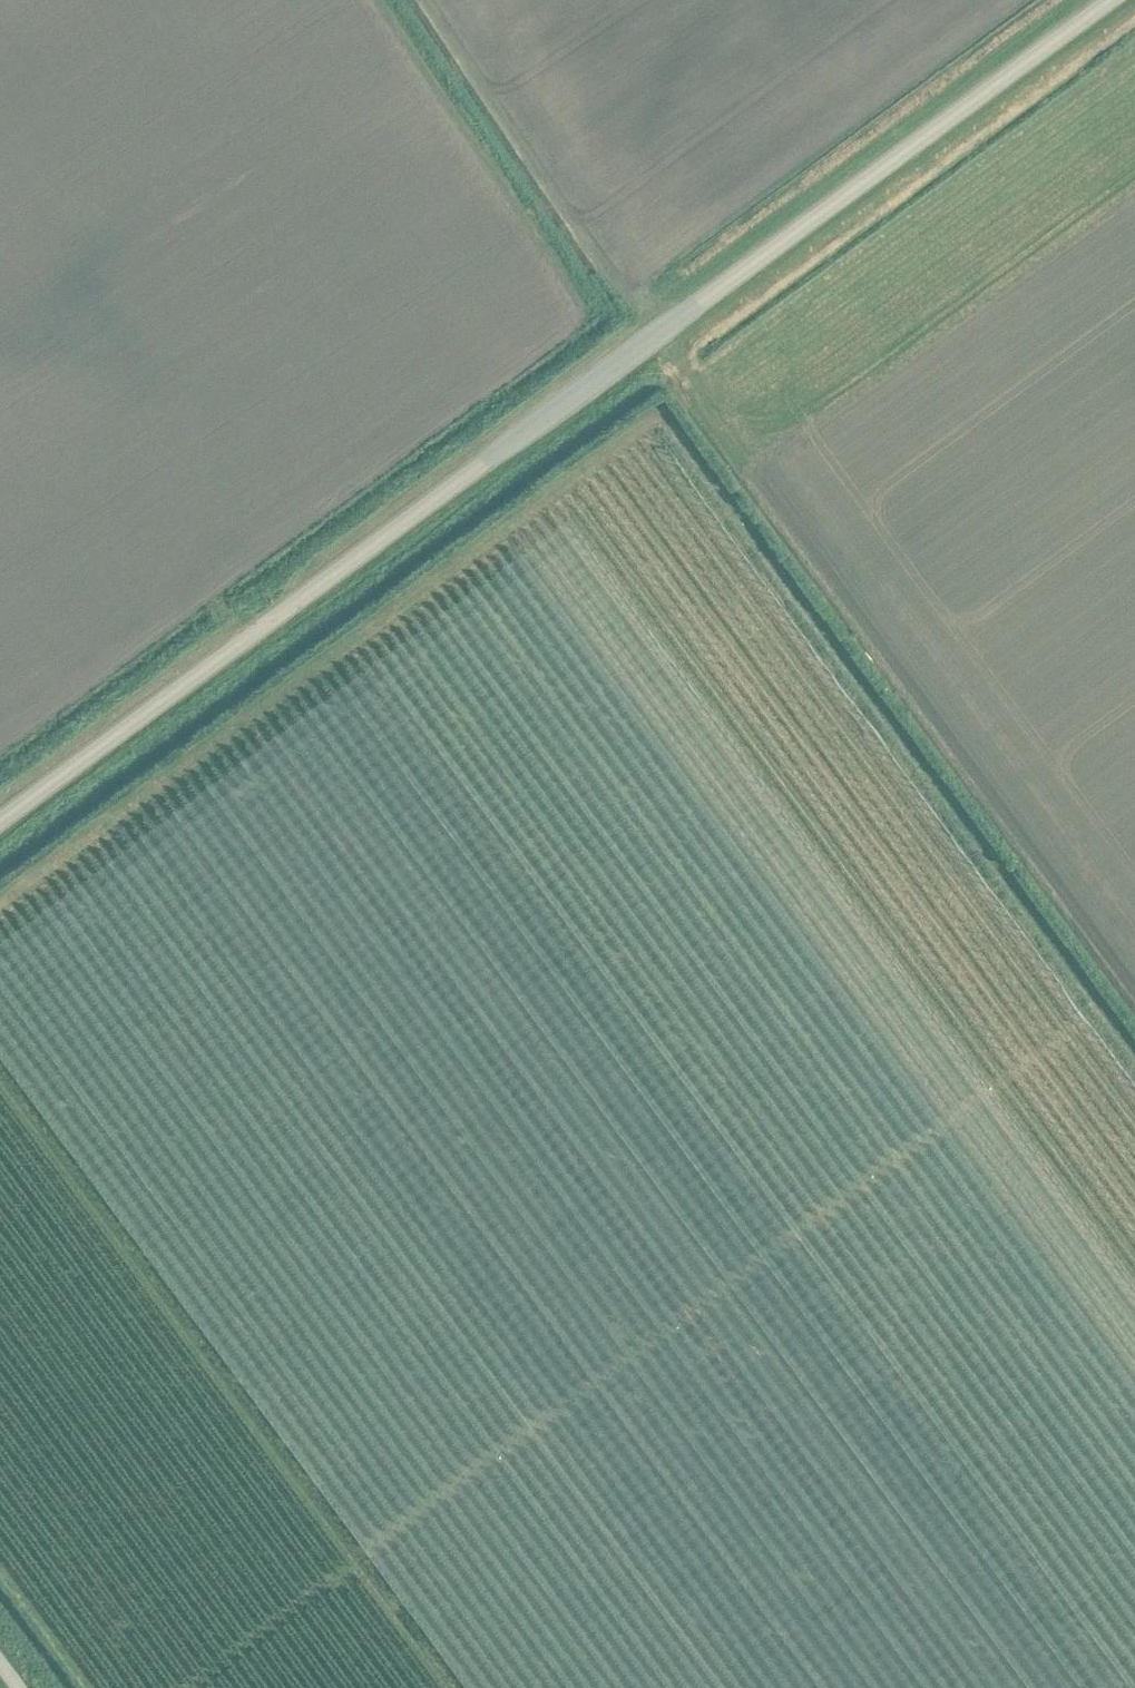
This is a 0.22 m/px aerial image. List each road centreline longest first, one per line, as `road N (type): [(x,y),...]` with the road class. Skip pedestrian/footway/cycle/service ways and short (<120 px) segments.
road 1 (unclassified): [(0,825),(1127,0)]

